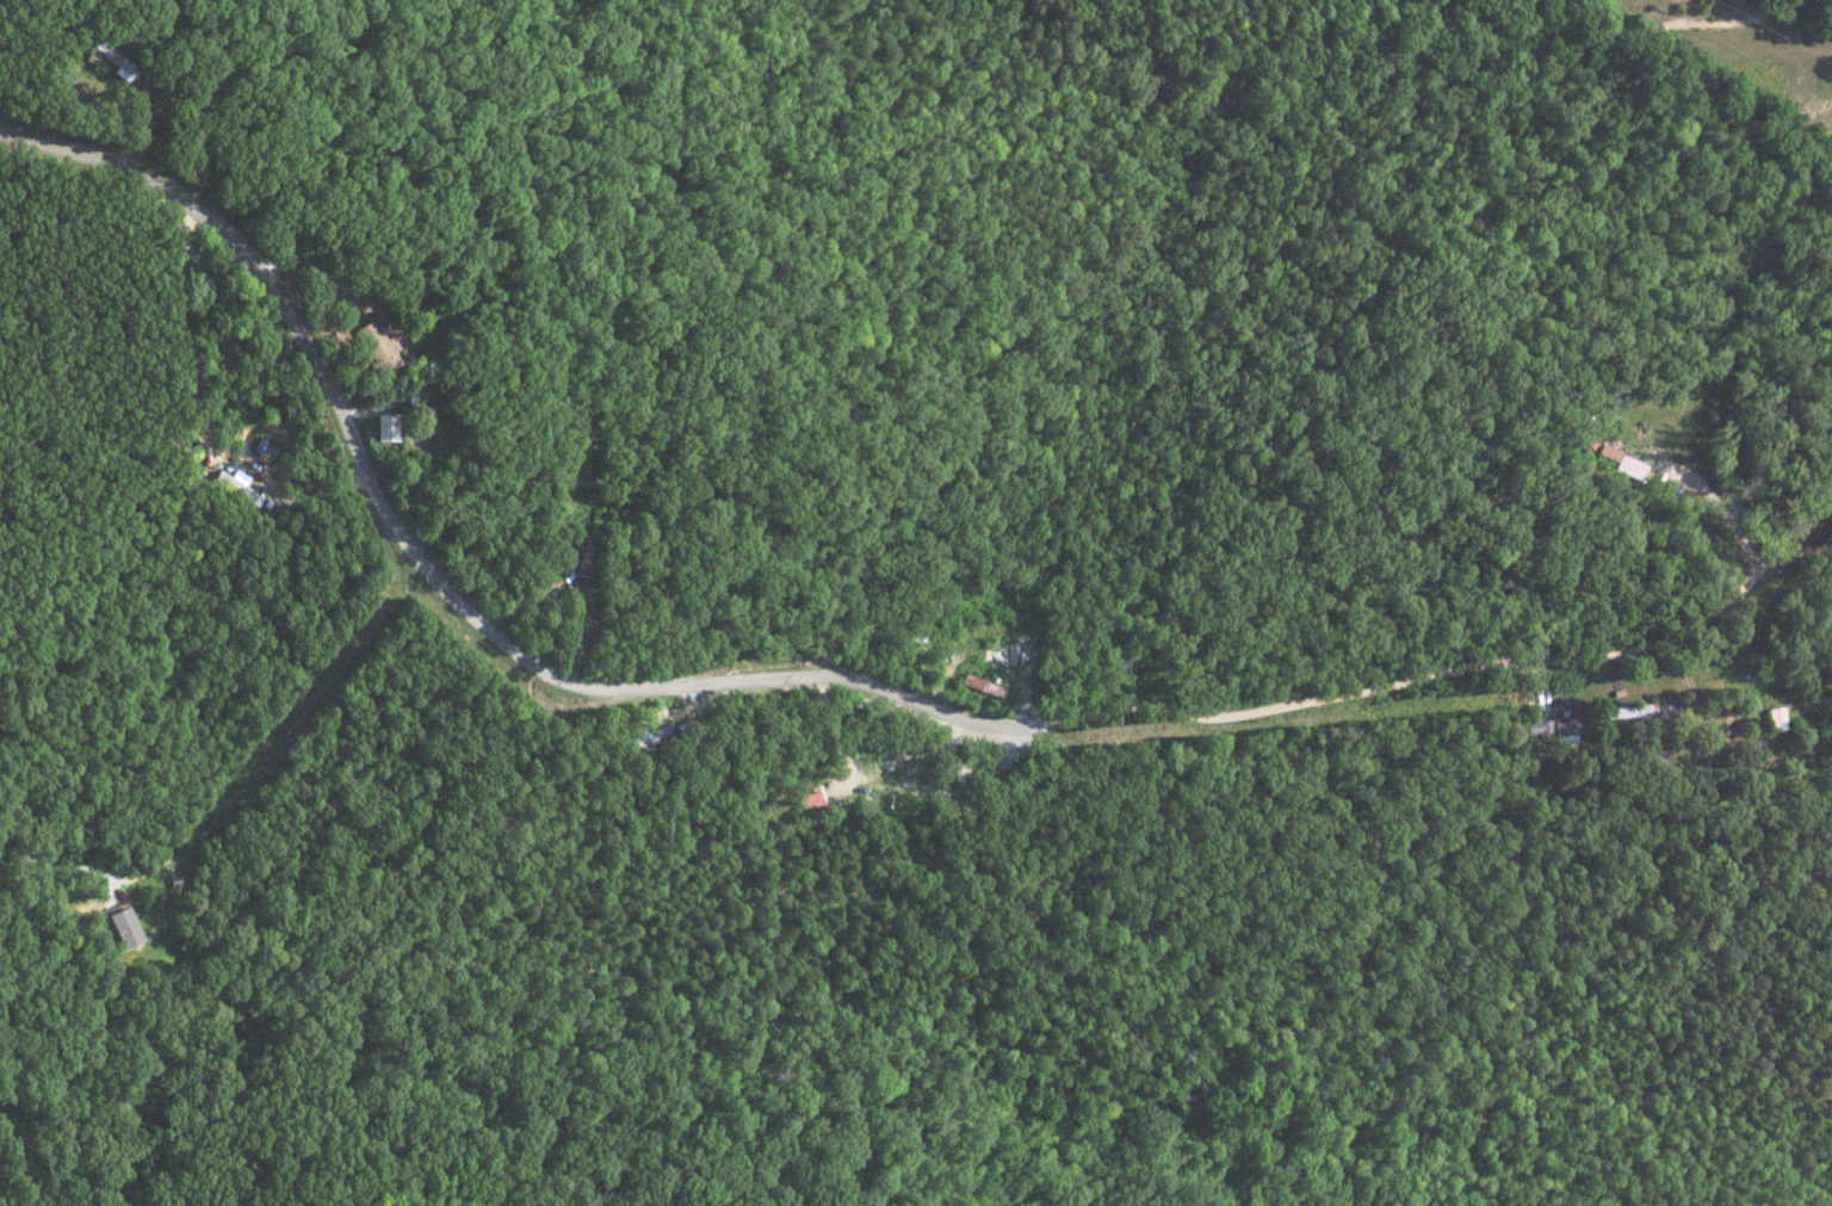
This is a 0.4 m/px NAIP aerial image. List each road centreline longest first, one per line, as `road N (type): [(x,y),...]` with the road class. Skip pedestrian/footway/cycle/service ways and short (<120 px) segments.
road 1 (residential): [(1771,557),(1741,590),(1672,638),(1490,666),(1220,722),(1153,707),(1008,728),(833,678),(593,687),(518,651),(440,582),(377,490),(297,328),(245,252),(209,217),(113,166),(0,133)]

